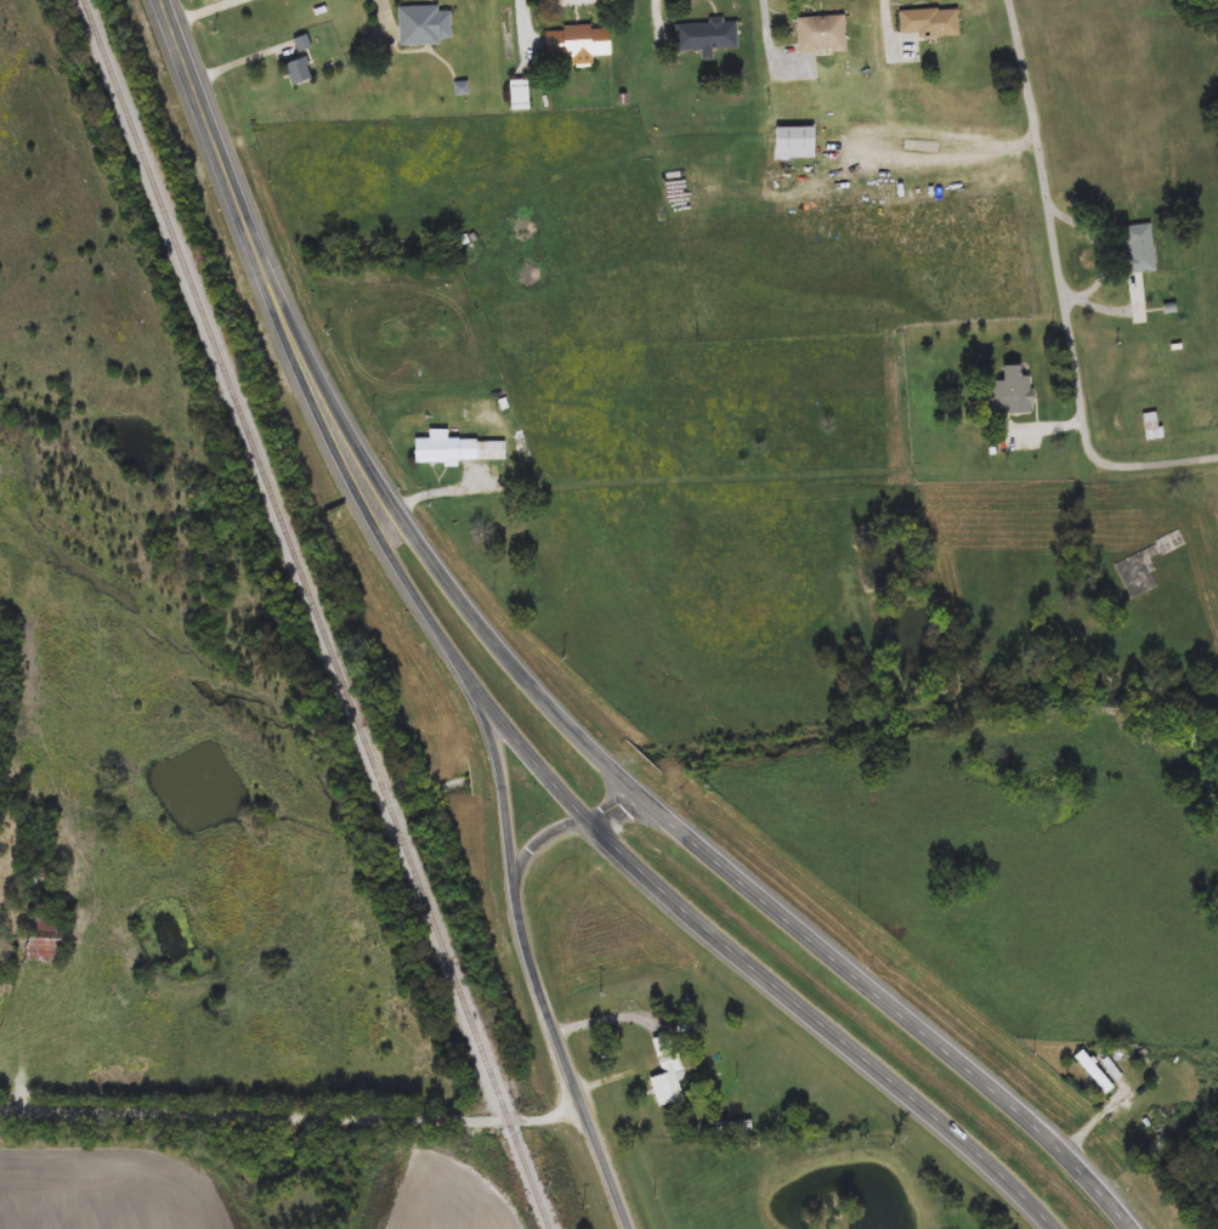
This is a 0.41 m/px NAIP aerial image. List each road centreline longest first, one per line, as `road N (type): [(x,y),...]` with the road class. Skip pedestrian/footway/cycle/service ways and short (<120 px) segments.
road 1 (primary): [(457,657),(522,747),(640,870),(982,1157),(1054,1228)]
road 2 (primary): [(635,793),(531,687),(423,551),(347,430),(257,250)]
road 3 (primary): [(1129,1228),(1018,1111),(635,793)]
road 4 (track): [(0,1107),(511,1123),(585,1108)]
road 5 (residential): [(1011,0),(1093,449),(1114,463),(1217,451)]
road 6 (primary): [(257,250),(260,284),(344,475),(457,657)]
road 7 (primary): [(516,888),(533,968),(631,1228)]
road 8 (primary): [(257,250),(163,0)]
road 9 (primary): [(457,657),(495,747),(516,888)]

